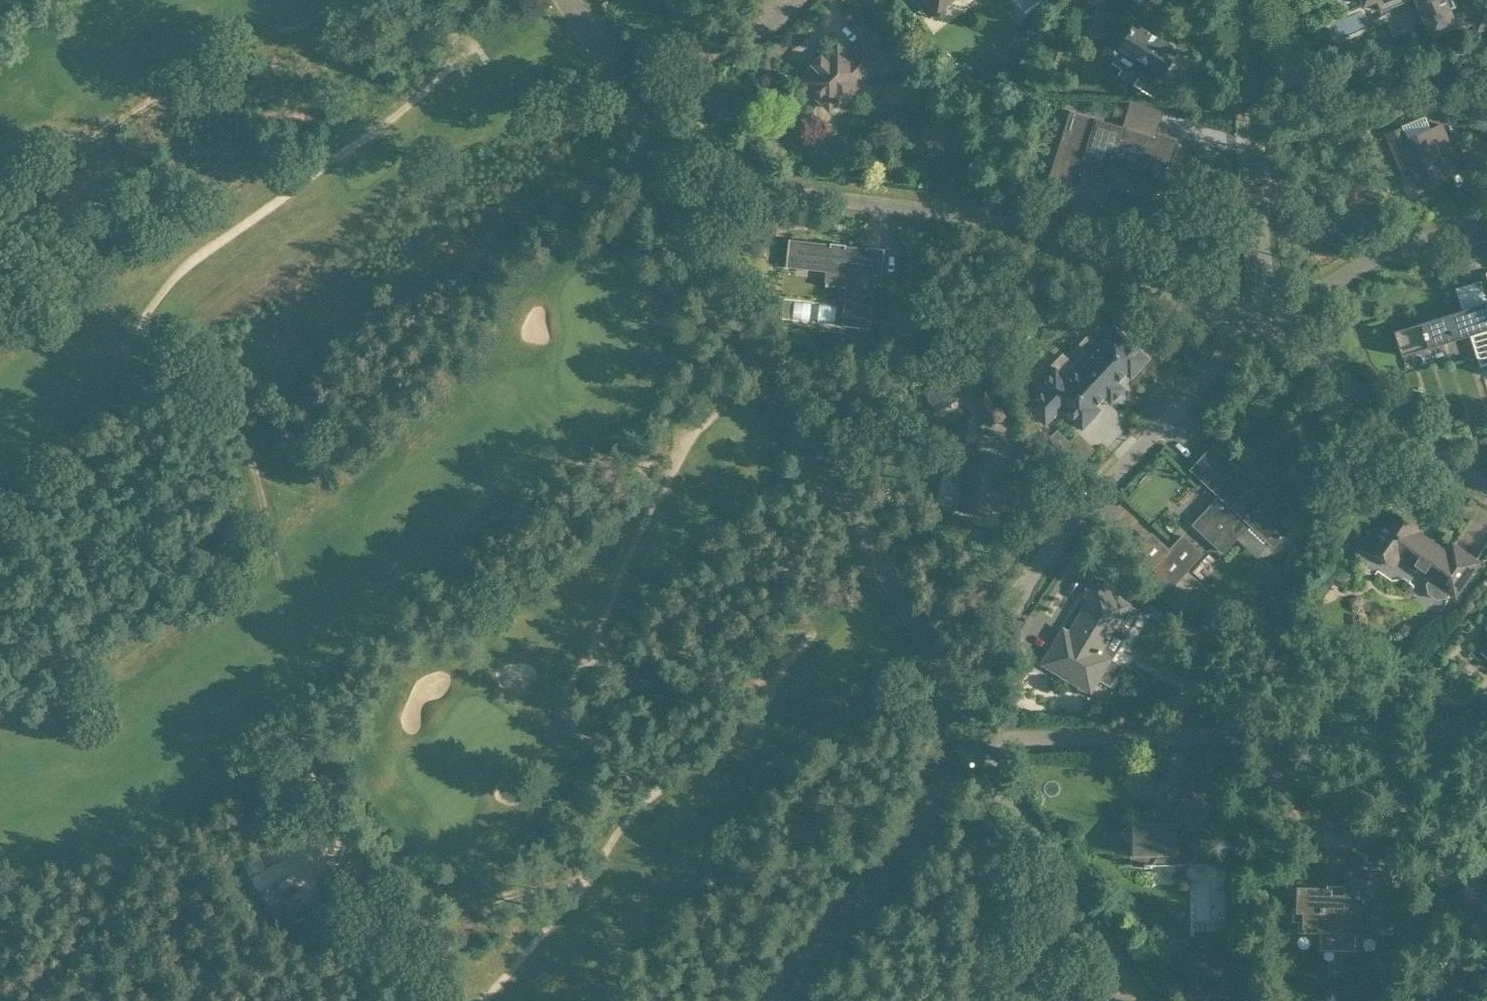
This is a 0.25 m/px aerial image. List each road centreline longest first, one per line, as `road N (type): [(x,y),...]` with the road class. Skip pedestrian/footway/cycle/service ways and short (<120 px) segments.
road 1 (residential): [(570,0),(644,117),(678,217),(940,665),(946,694),(945,779),(935,808),(773,1000)]
road 2 (track): [(498,1000),(380,926),(363,869),(313,795),(296,745),(305,683),(255,470),(237,429),(181,385),(143,332),(0,214)]
road 3 (residential): [(1155,1000),(1005,749),(1017,727),(1028,718),(1486,715)]
road 4 (residential): [(1257,321),(1226,320),(1050,217),(991,197),(788,174)]
road 5 (residential): [(1014,638),(1257,321)]
road 6 (residential): [(1257,321),(1246,0)]
road 7 (residential): [(1486,478),(1288,326),(1257,321)]
road 8 (residential): [(1257,321),(1442,230),(1486,219)]

